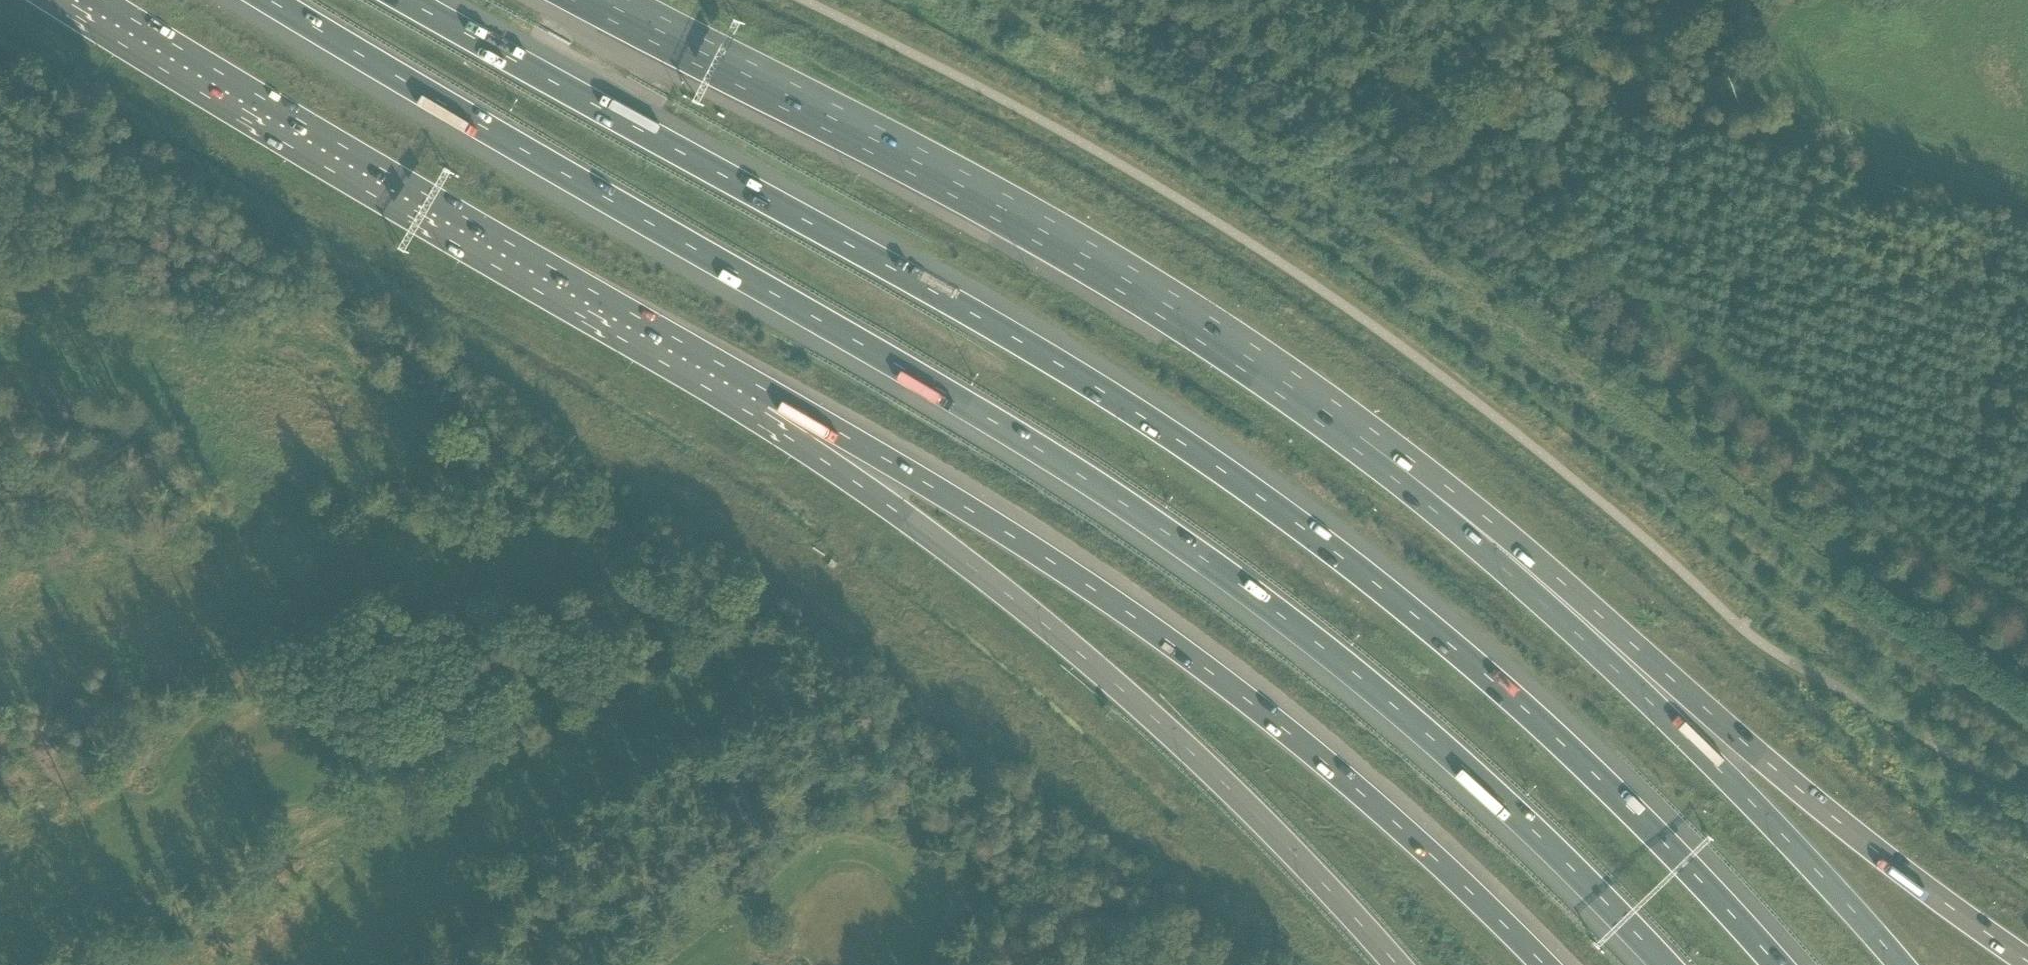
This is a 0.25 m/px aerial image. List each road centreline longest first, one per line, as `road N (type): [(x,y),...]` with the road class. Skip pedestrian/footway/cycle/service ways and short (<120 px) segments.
road 1 (motorway): [(266,0),(1090,483),(1229,578),(1496,797),(1662,964)]
road 2 (motorway): [(1776,964),(1560,744),(1283,514),(1138,415),(909,279),(402,0)]
road 3 (trunk): [(766,394),(1188,653),(1443,866),(1541,964)]
road 4 (trunk): [(1355,437),(1036,229),(602,0)]
road 5 (trunk): [(2027,963),(1884,861),(1524,552),(1355,437)]
road 6 (trunk): [(766,394),(859,486),(1135,703),(1395,964)]
road 7 (trunk): [(99,0),(766,394)]
road 8 (trunk): [(1896,964),(1734,786),(1355,437)]
road 9 (unclassified): [(1374,0),(2027,206)]

